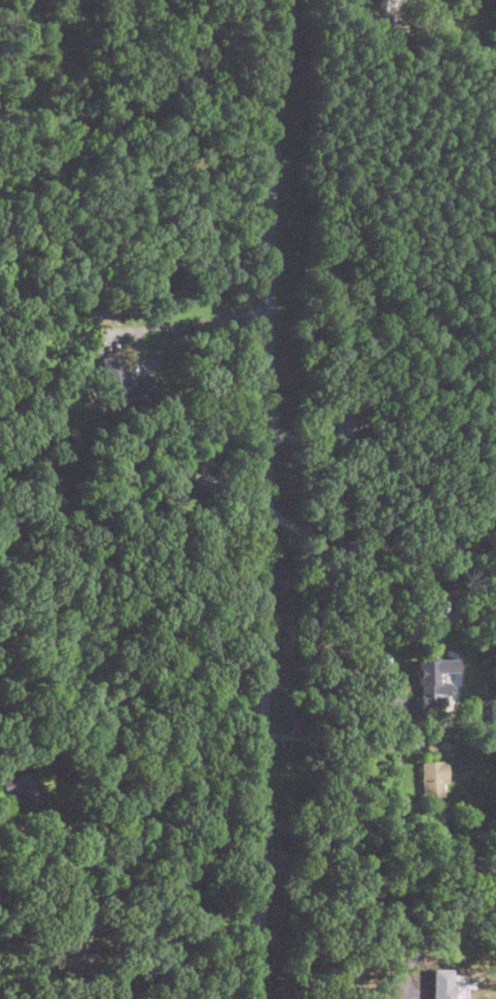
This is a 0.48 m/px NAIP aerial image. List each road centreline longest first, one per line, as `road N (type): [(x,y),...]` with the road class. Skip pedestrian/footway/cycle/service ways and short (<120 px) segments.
road 1 (tertiary): [(257,998),(269,214),(281,0)]

